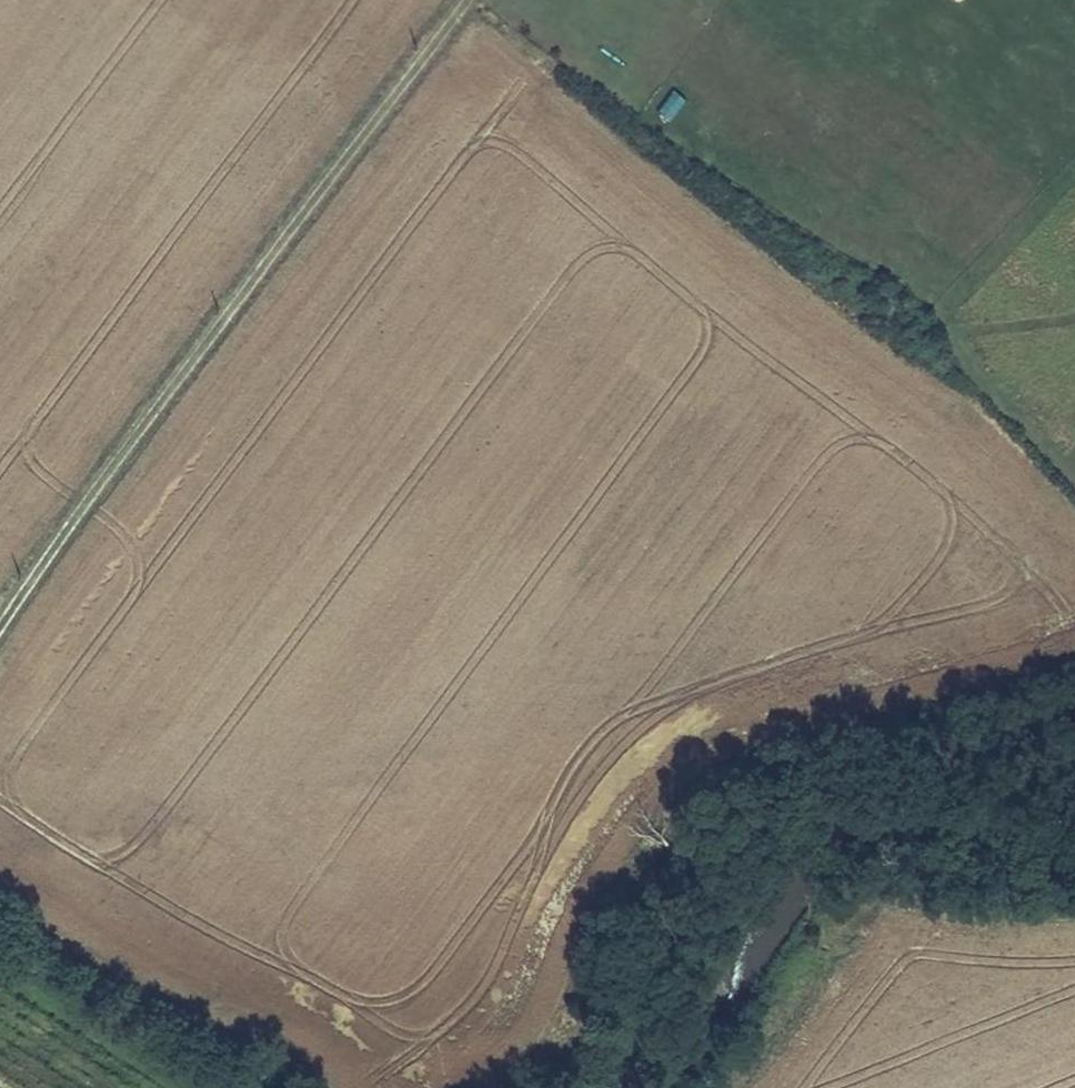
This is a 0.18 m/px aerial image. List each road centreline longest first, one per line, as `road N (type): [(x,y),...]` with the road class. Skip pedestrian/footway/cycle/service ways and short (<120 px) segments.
road 1 (track): [(468,0),(0,622)]

